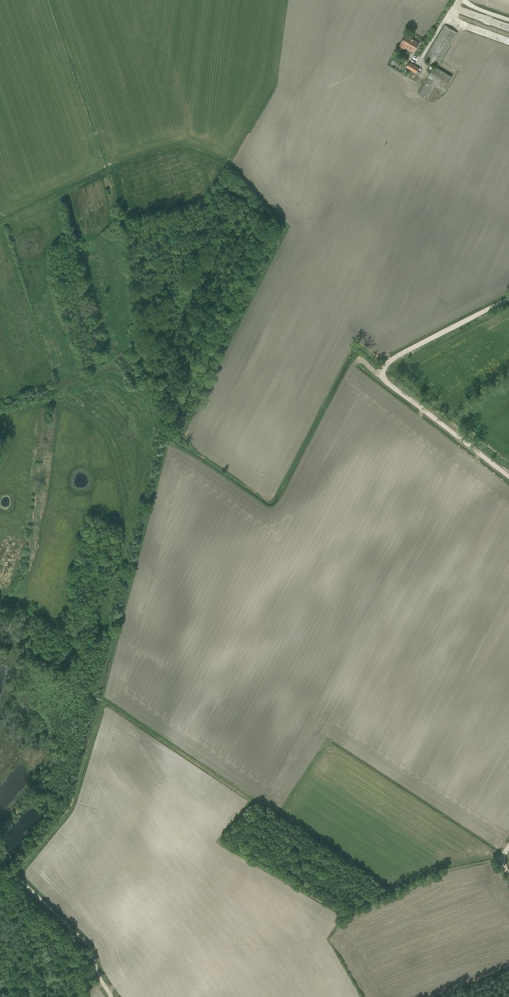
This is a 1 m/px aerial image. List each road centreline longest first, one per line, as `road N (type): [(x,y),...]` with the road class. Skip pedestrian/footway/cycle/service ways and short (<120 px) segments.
road 1 (track): [(508,479),(382,373),(390,361),(508,297)]
road 2 (track): [(111,996),(88,945),(16,877)]

